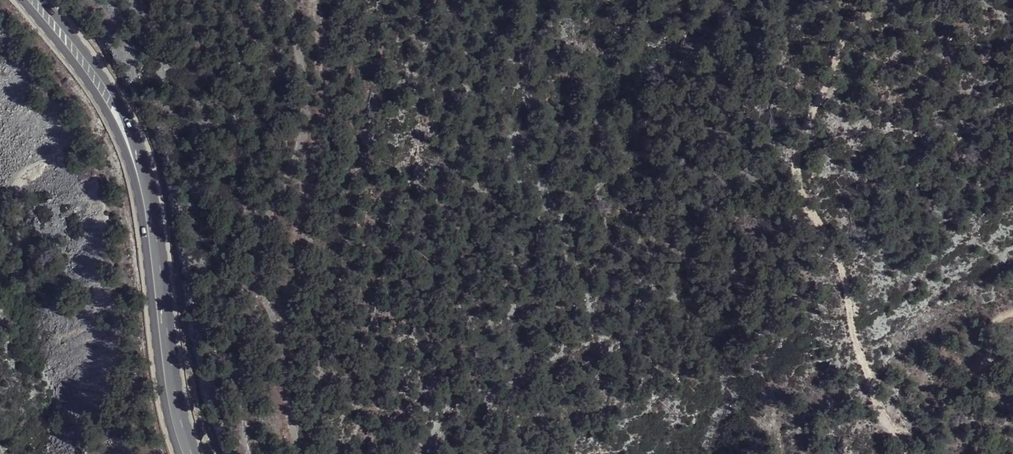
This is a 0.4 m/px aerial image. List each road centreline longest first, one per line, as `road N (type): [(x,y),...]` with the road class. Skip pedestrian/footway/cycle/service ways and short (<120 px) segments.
road 1 (track): [(884,0),(856,18),(794,165),(841,274),(872,397),(909,453)]
road 2 (track): [(267,301),(261,259),(273,202),(300,142),(308,61),(295,0)]
road 3 (secondary): [(189,453),(168,375),(148,207)]
road 4 (secondary): [(21,0),(91,88),(148,207)]
road 5 (secondary): [(148,207),(125,115),(44,0)]
road 6 (track): [(978,453),(992,391),(993,330),(1012,315)]

